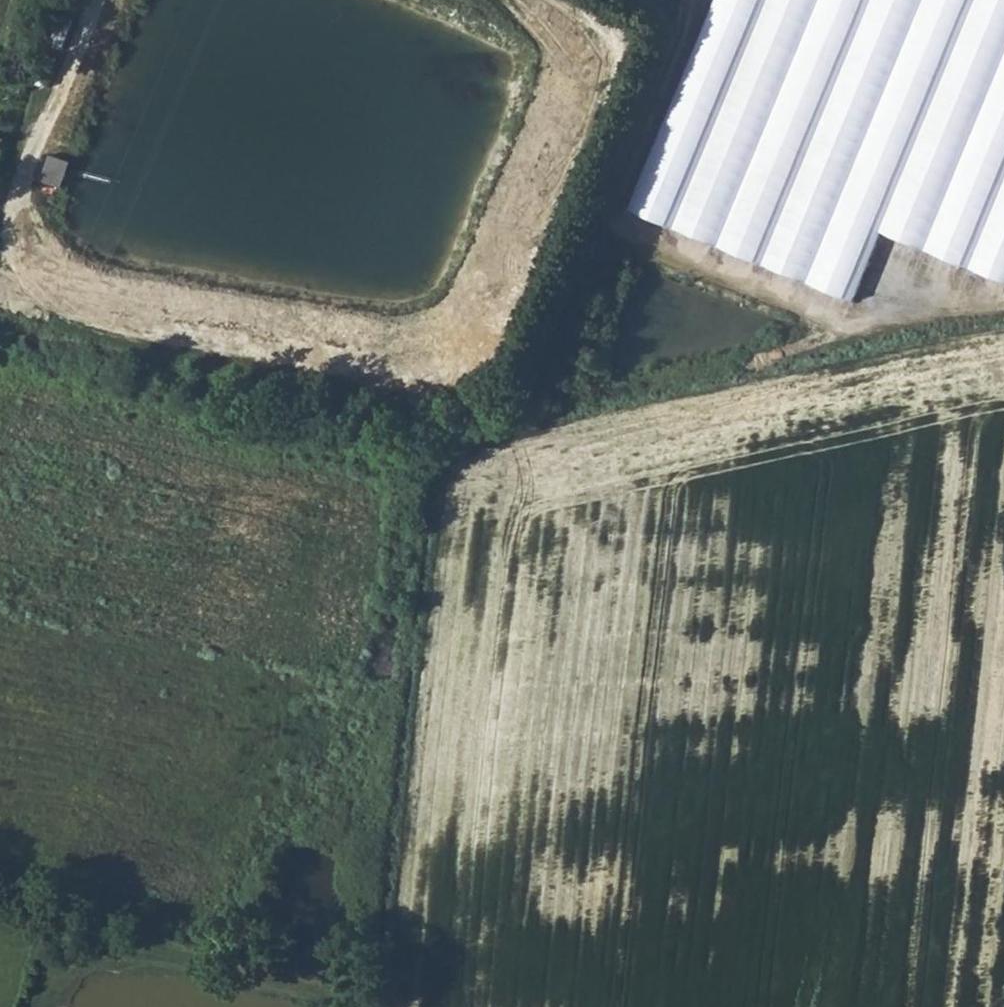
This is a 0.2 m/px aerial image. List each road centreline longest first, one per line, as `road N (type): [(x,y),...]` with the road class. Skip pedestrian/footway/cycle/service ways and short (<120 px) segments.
road 1 (track): [(0,258),(104,0)]

